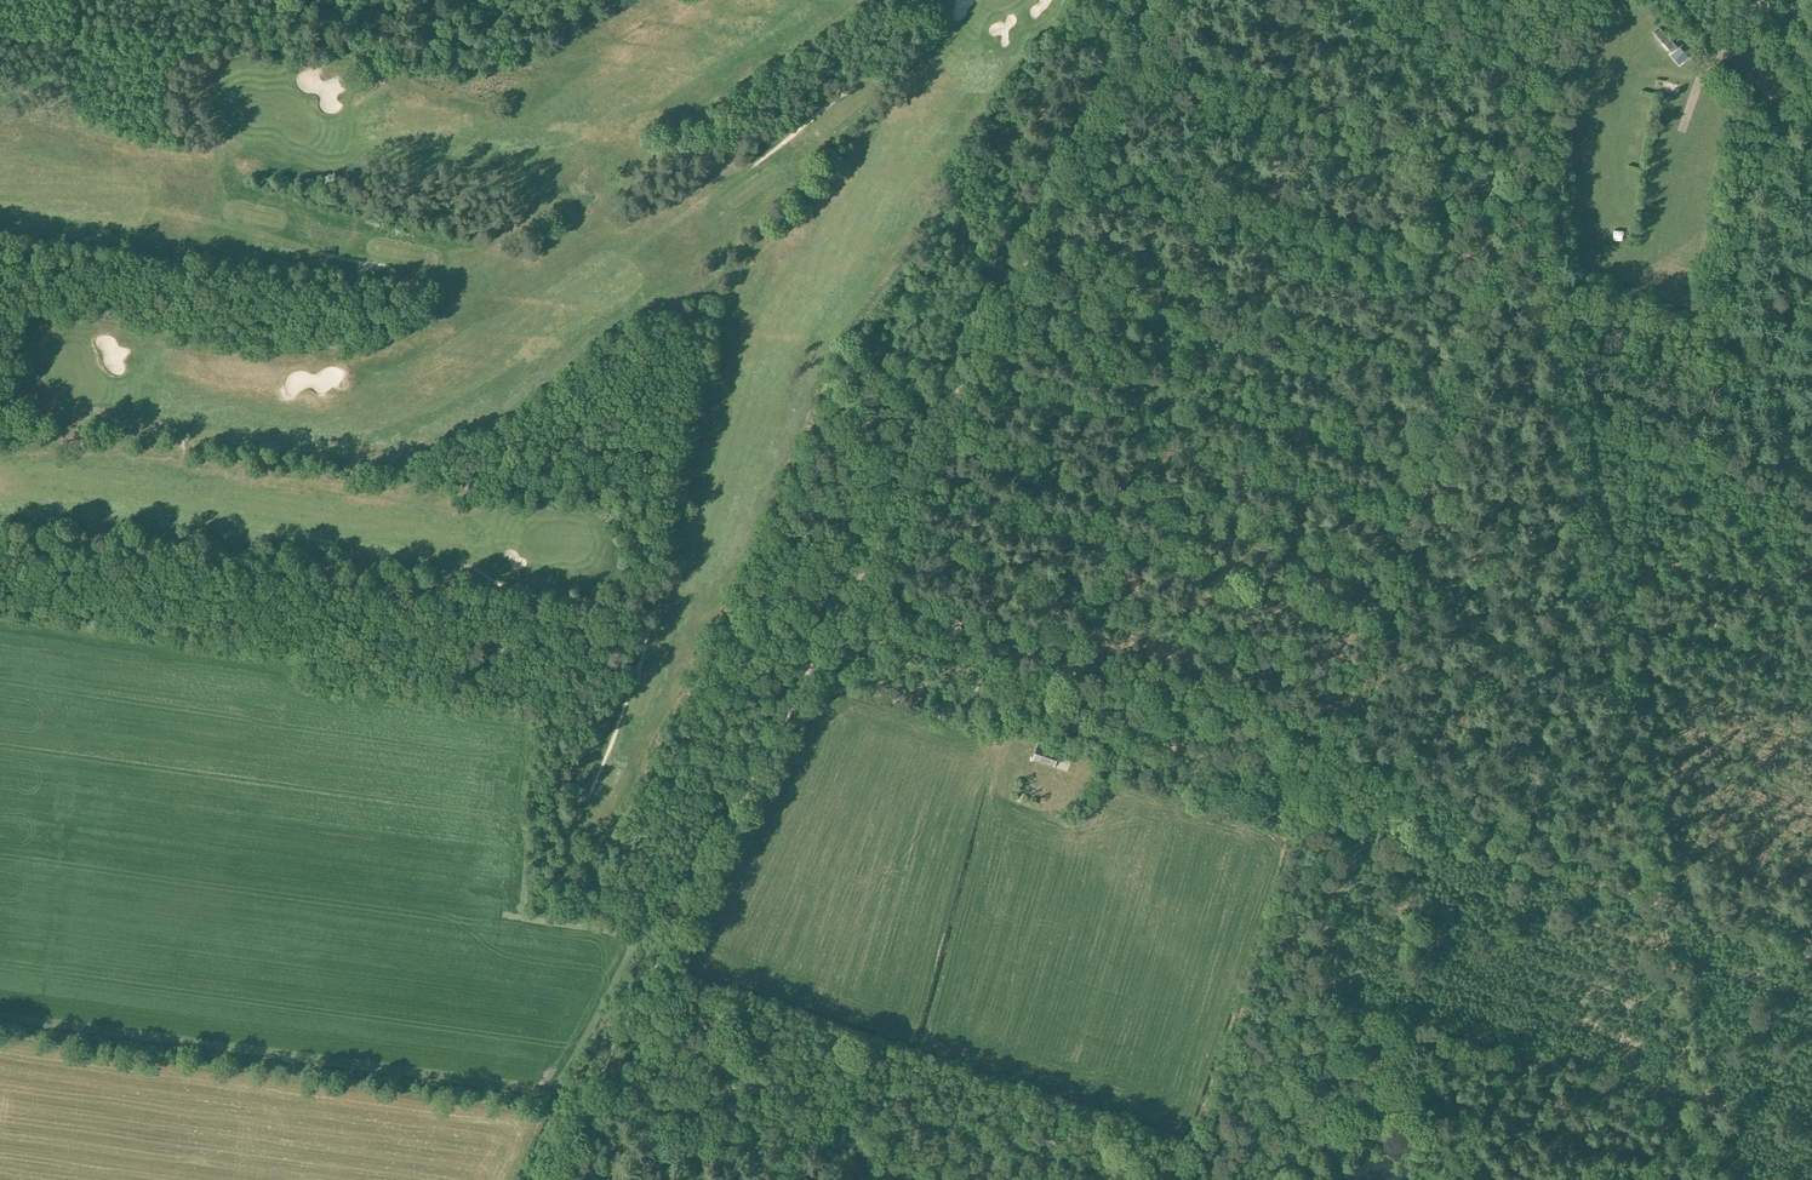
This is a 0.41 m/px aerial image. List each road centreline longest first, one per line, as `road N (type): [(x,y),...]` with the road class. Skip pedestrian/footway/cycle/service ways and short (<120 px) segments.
road 1 (track): [(829,637),(1811,954)]
road 2 (track): [(1158,0),(829,637)]
road 3 (track): [(687,905),(543,1179)]
road 4 (track): [(829,637),(687,905)]

